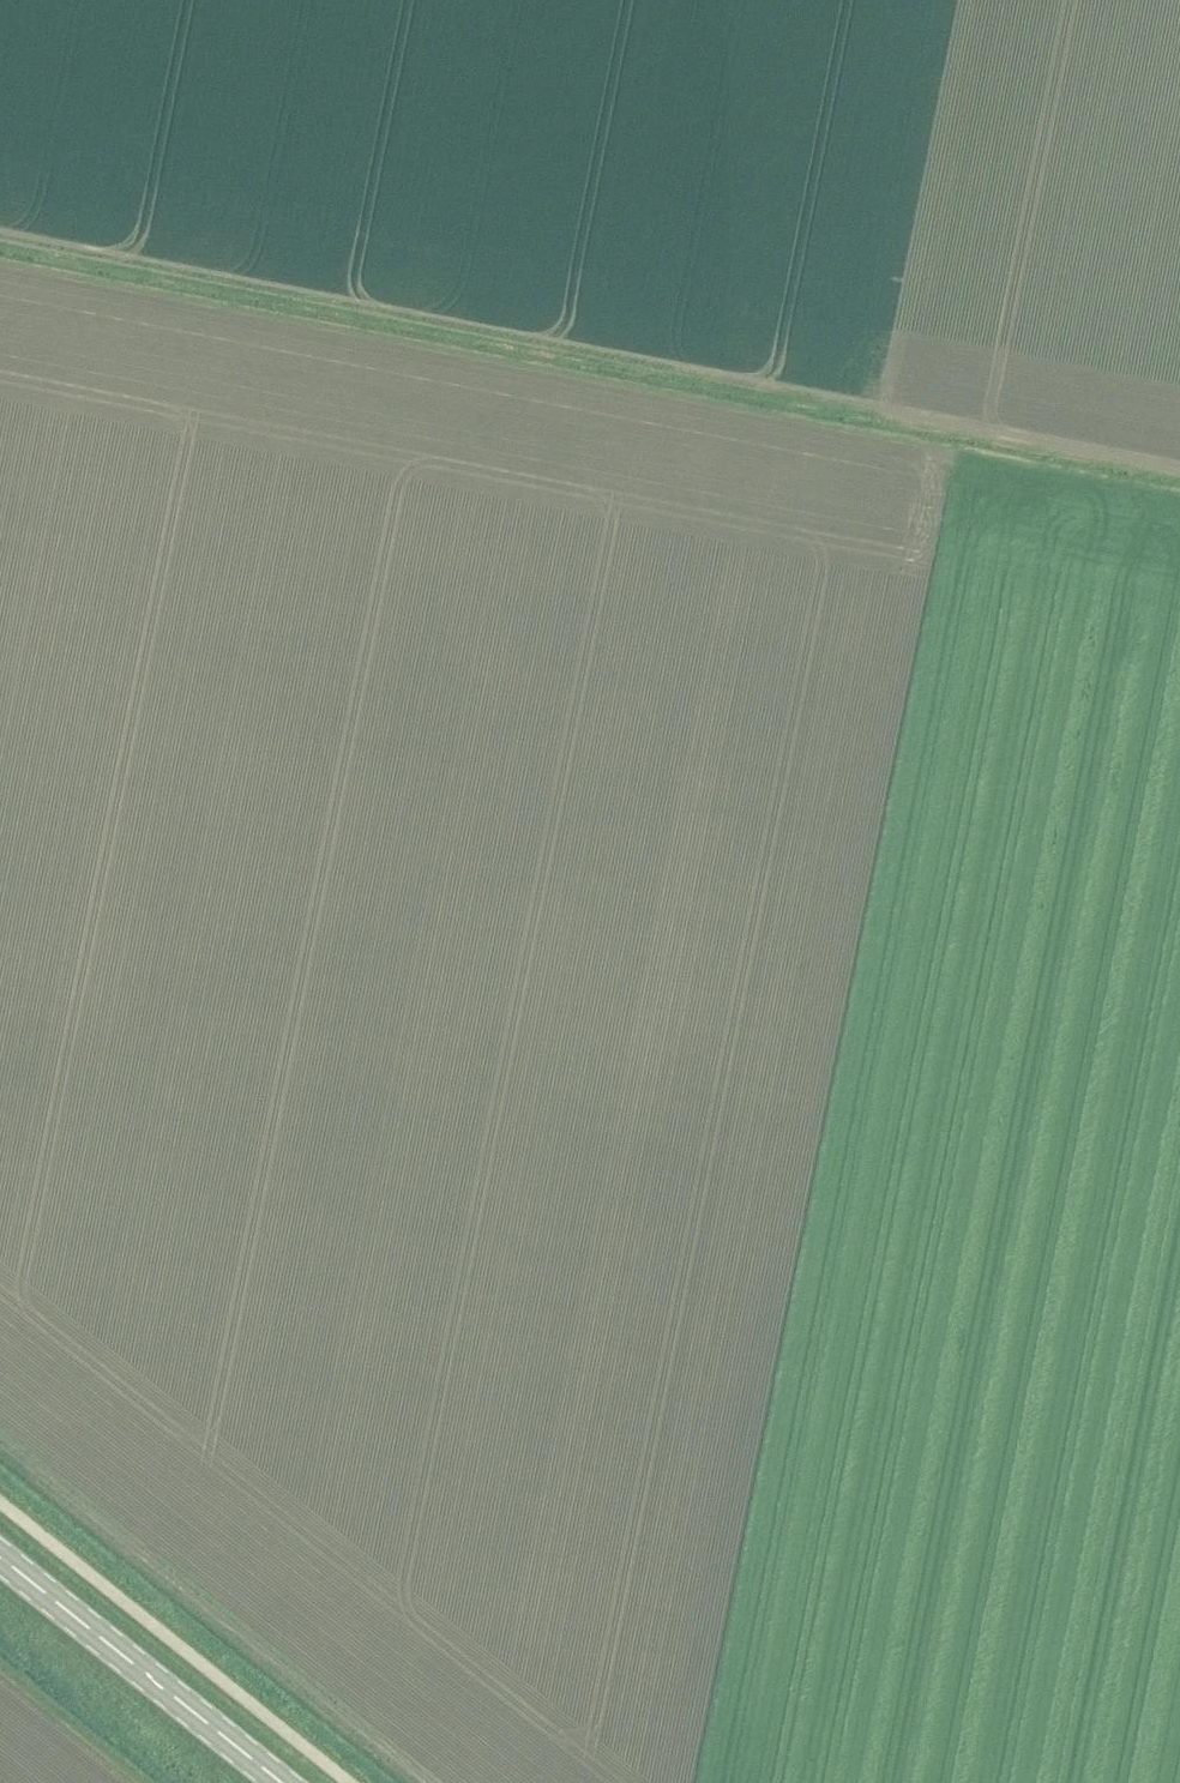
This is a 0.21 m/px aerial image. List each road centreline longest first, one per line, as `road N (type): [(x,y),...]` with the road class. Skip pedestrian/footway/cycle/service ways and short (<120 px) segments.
road 1 (primary): [(277,1782),(0,1561)]

